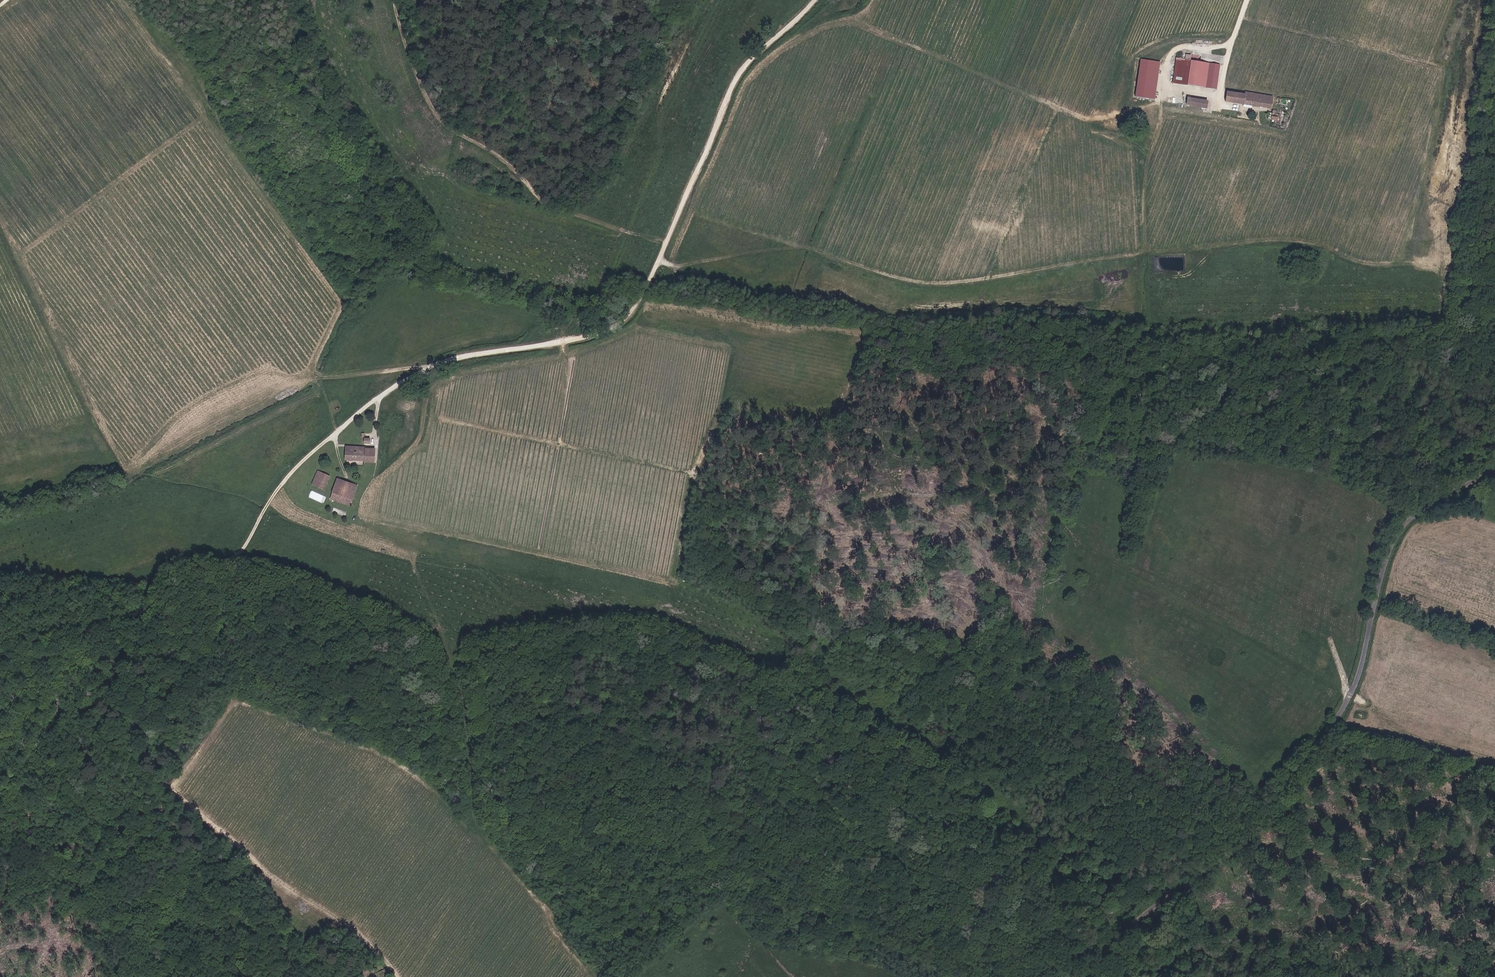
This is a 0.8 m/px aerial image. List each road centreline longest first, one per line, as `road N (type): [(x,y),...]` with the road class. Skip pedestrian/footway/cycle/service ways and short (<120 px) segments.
road 1 (track): [(0,793),(54,720),(50,651),(134,620),(167,567),(244,552),(300,464),(381,396),(435,366),(610,332),(630,318),(740,76),(818,0)]
road 2 (unclassified): [(1090,976),(1158,895),(1210,869),(1247,836),(1333,729),(1352,696),(1406,523),(1494,472)]

